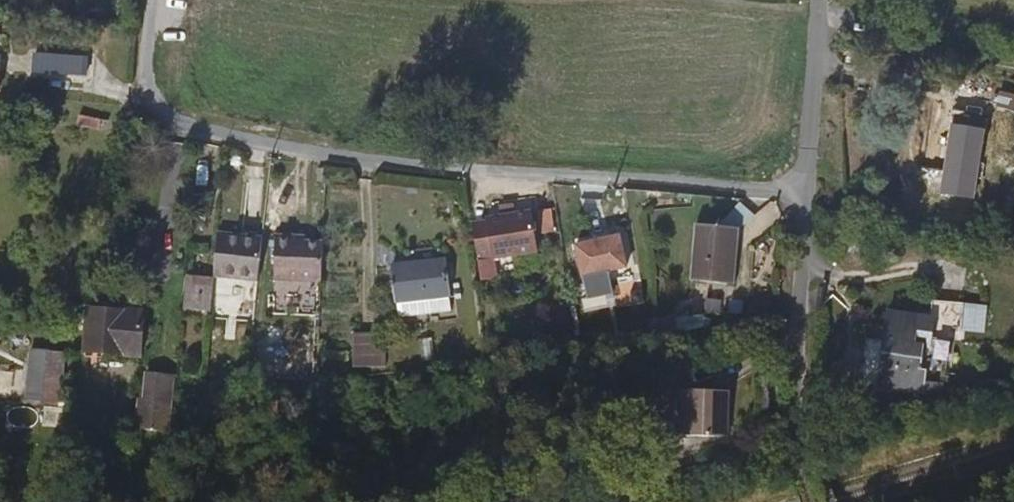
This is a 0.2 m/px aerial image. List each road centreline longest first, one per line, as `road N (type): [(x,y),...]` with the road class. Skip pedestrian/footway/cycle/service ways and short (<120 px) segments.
road 1 (residential): [(804,197),(362,161),(198,132),(147,108),(137,89),(142,0)]
road 2 (residential): [(804,197),(785,447)]
road 3 (residential): [(821,0),(804,197)]

